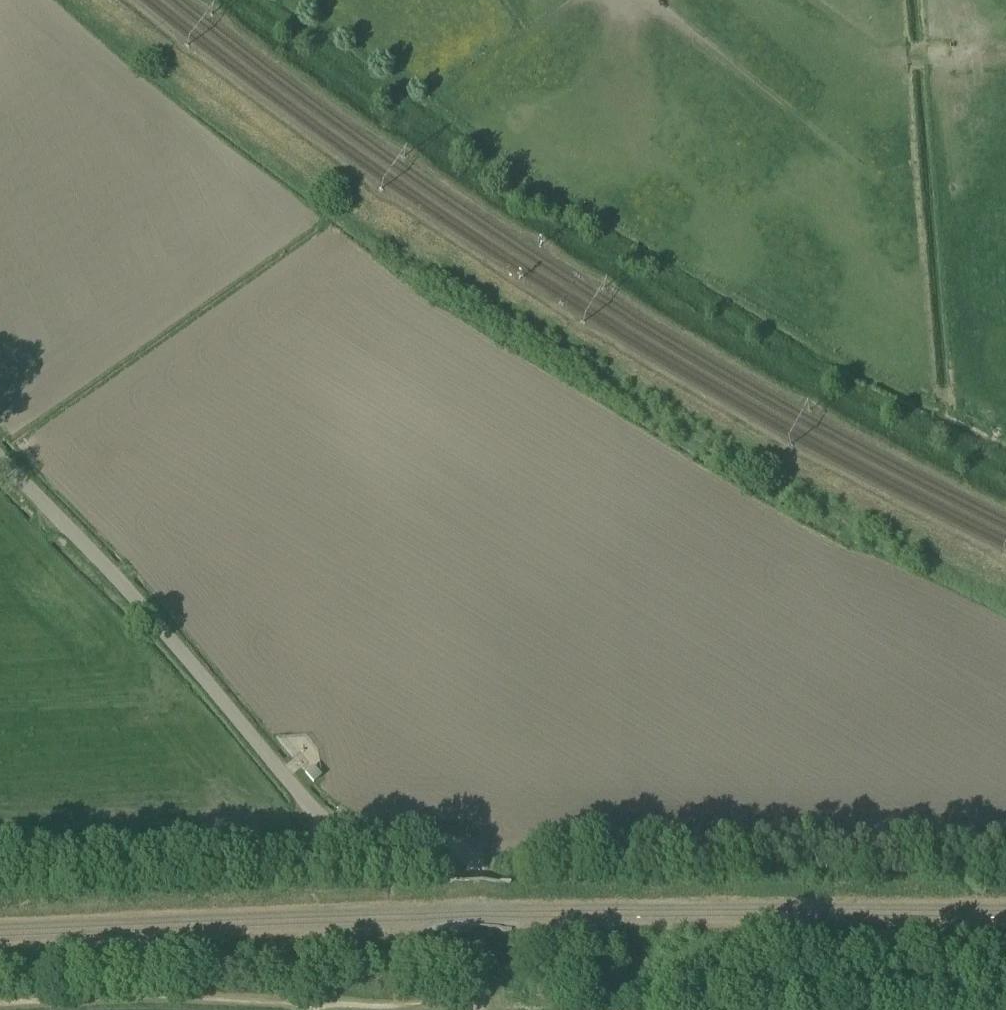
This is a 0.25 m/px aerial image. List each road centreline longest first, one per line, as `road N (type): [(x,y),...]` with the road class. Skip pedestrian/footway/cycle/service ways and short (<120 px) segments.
road 1 (unclassified): [(478,1009),(481,880),(473,860),(461,851),(348,838),(325,827),(130,599),(0,470)]

